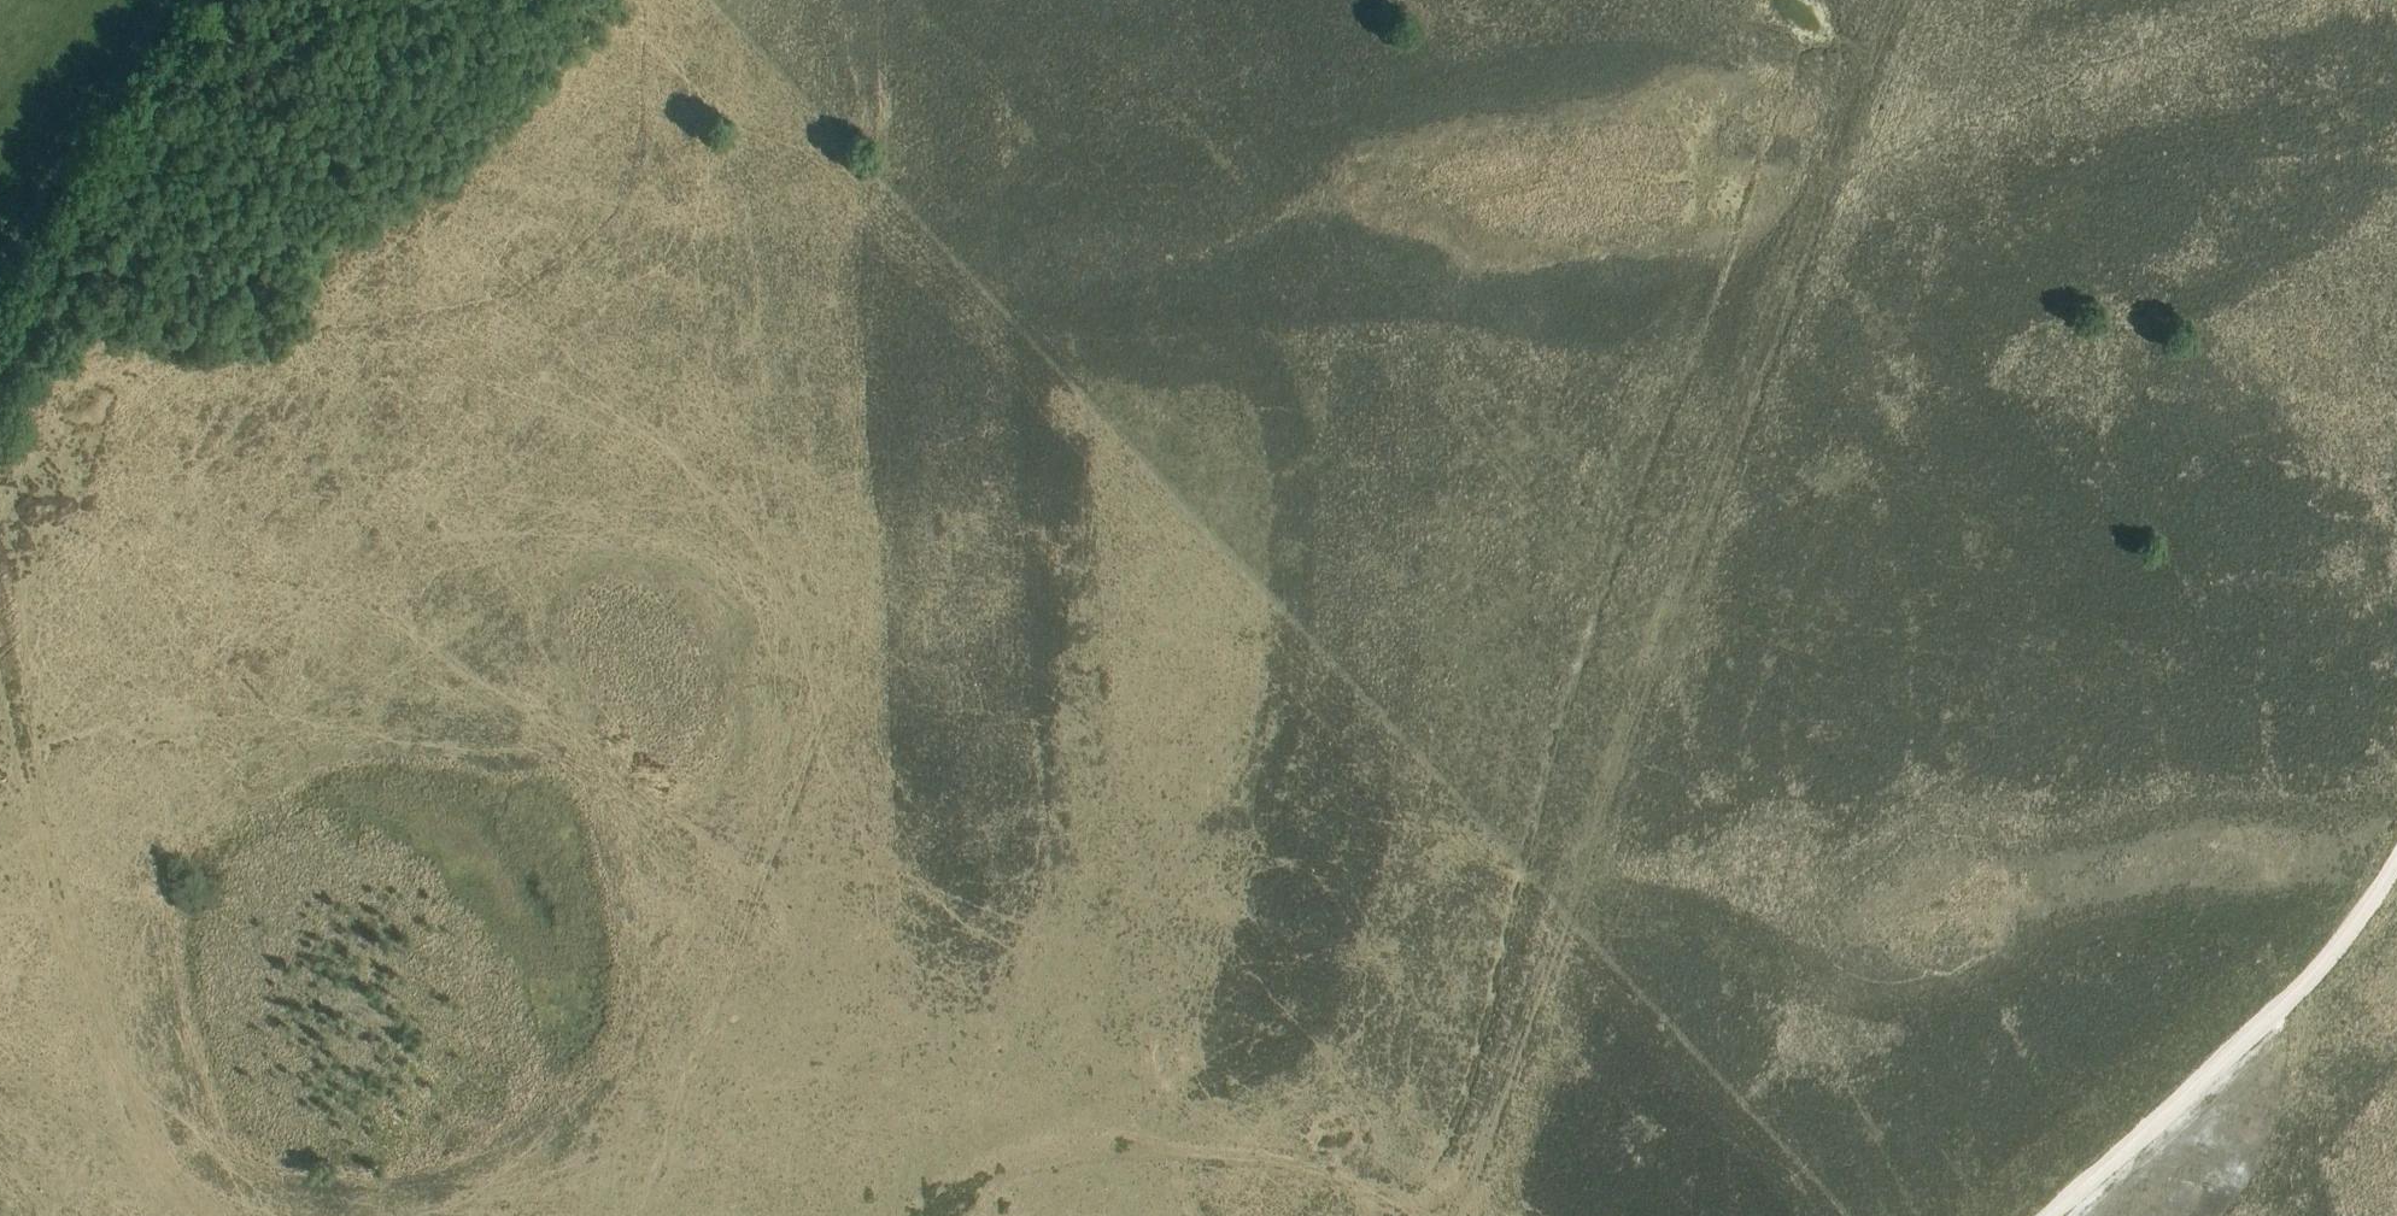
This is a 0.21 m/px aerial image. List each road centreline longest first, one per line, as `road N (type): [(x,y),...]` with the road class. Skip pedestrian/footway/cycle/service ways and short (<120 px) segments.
road 1 (track): [(2044,1215),(2279,1013),(2336,950),(2396,852)]
road 2 (track): [(0,342),(222,0)]

